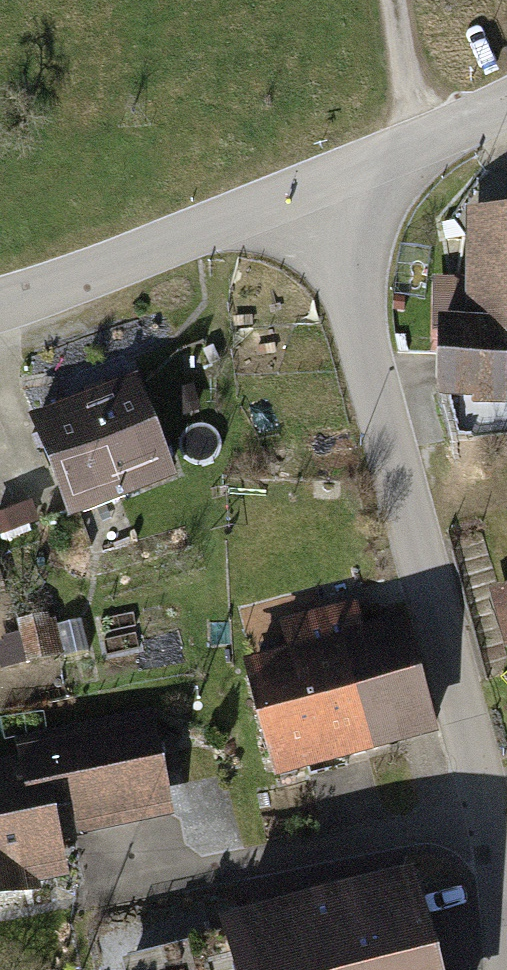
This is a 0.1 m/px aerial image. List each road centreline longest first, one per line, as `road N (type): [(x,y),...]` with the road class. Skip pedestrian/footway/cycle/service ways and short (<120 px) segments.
road 1 (tertiary): [(326,188),(487,816),(506,963)]
road 2 (tertiary): [(326,188),(0,308)]
road 3 (tertiary): [(506,111),(326,188)]
road 4 (track): [(393,0),(414,155)]

